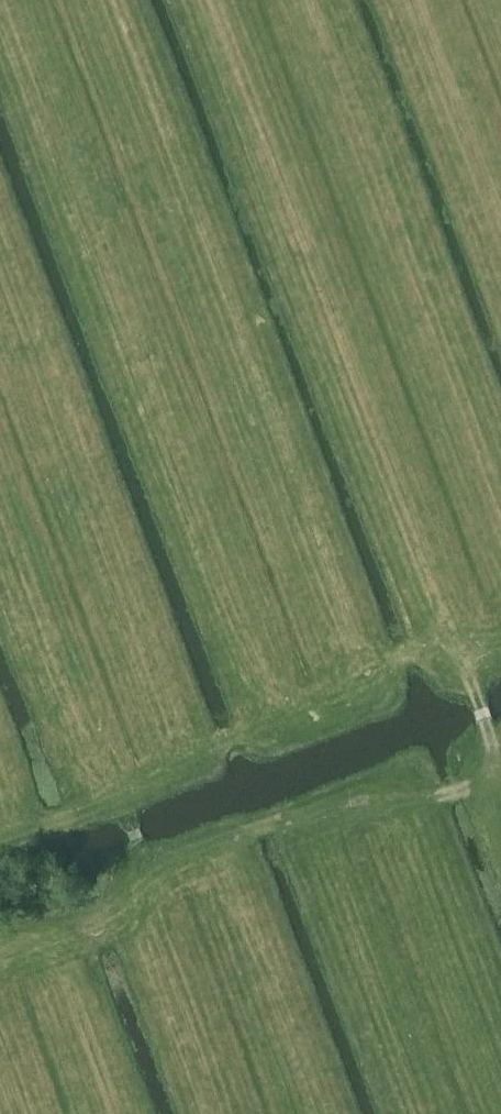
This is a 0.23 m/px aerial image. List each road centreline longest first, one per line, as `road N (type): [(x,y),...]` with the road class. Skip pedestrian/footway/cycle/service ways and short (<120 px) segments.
road 1 (track): [(500,761),(479,702),(443,663),(188,0)]
road 2 (track): [(0,506),(129,825)]
road 3 (track): [(138,850),(134,934),(198,1113)]

